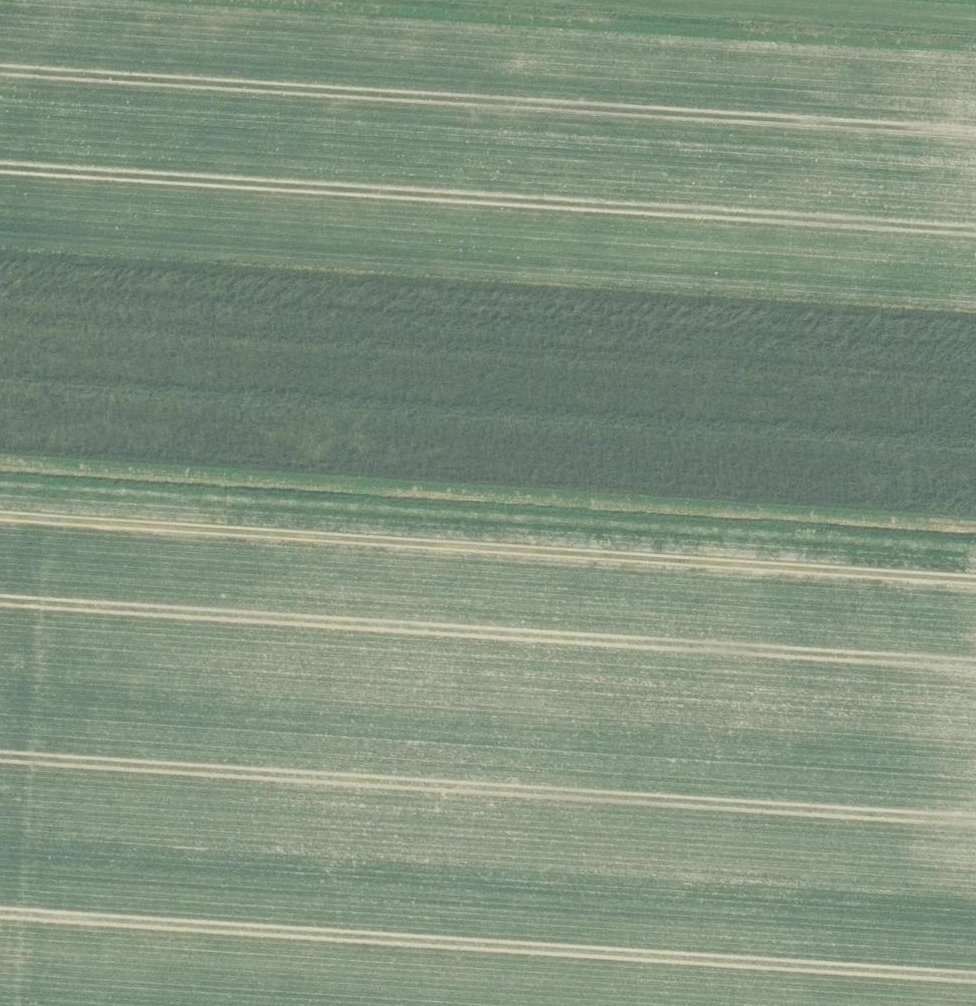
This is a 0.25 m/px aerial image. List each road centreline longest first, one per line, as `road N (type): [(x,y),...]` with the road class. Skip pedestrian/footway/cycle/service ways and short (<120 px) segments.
road 1 (track): [(975,570),(0,503)]

